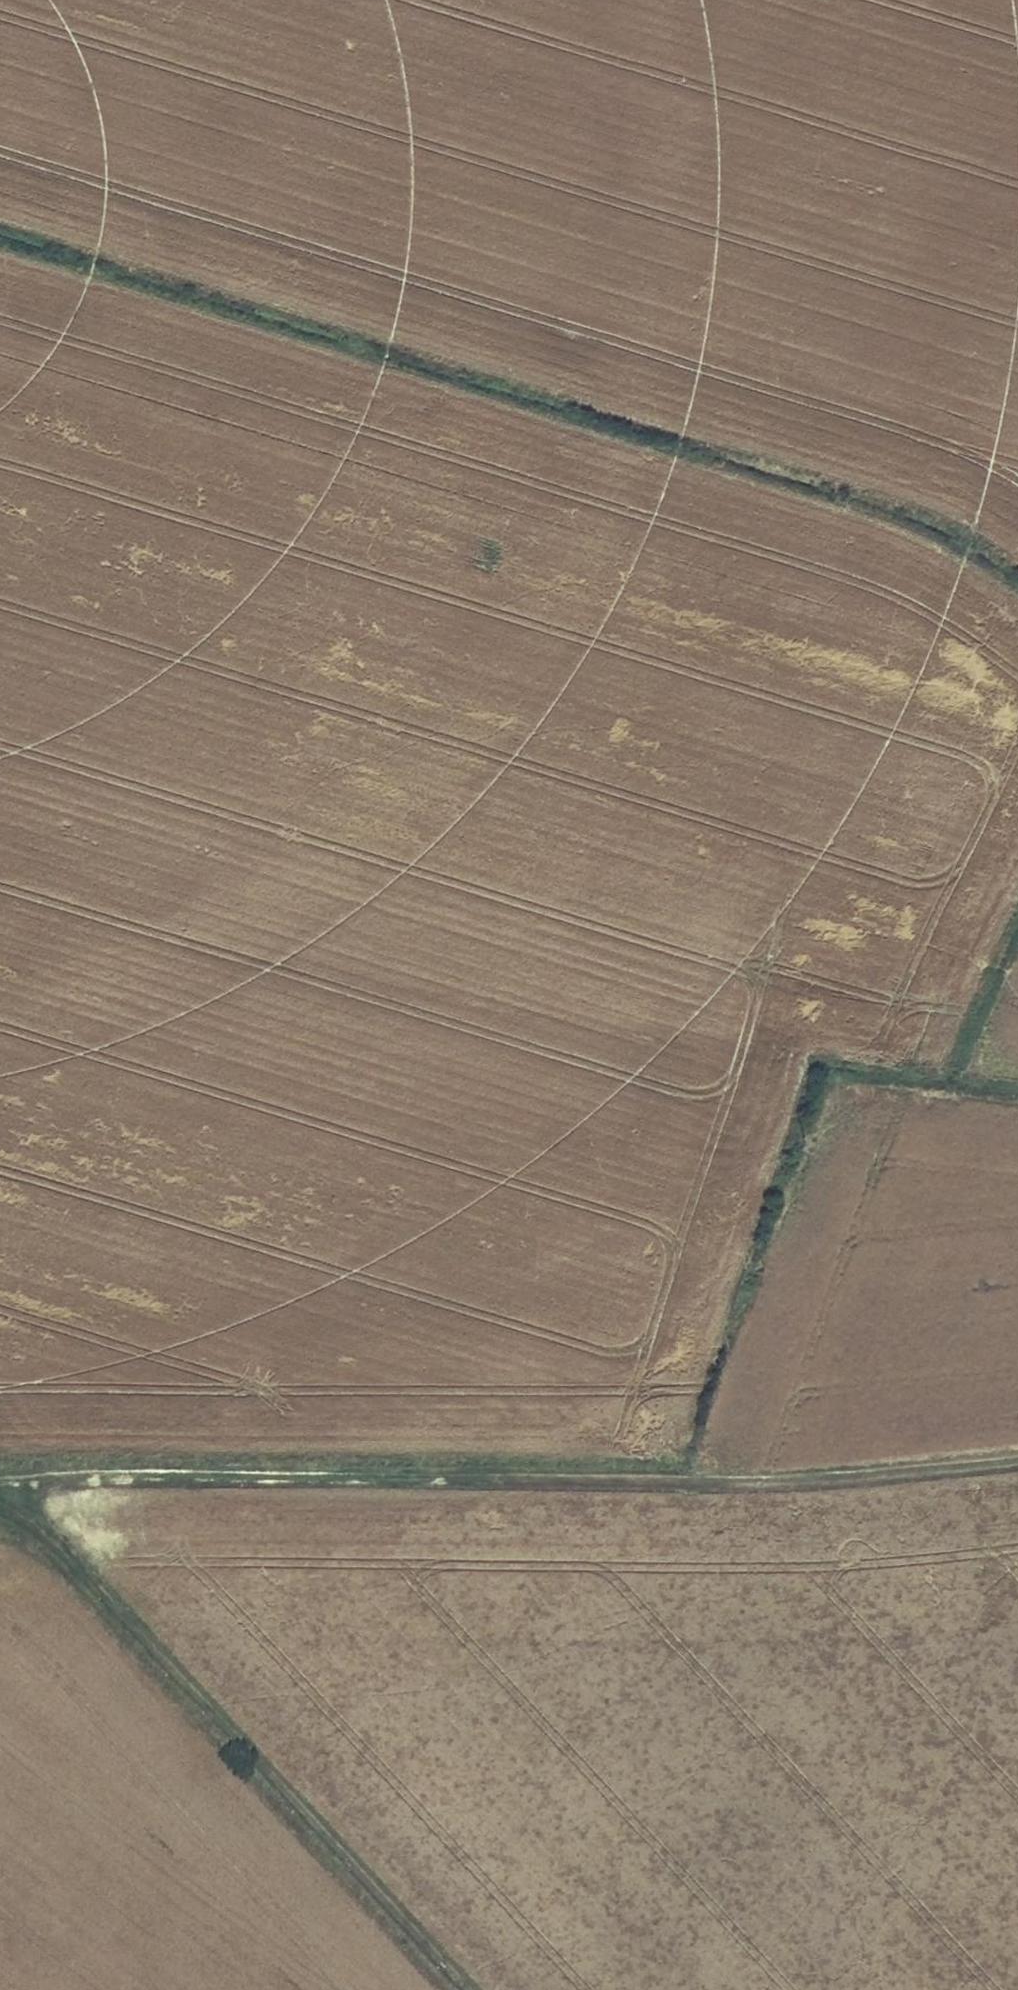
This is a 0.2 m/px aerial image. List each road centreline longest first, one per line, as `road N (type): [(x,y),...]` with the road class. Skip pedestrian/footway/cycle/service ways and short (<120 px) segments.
road 1 (track): [(2,1491),(85,1475),(797,1481),(1017,1461)]
road 2 (track): [(2,1491),(463,1989)]

